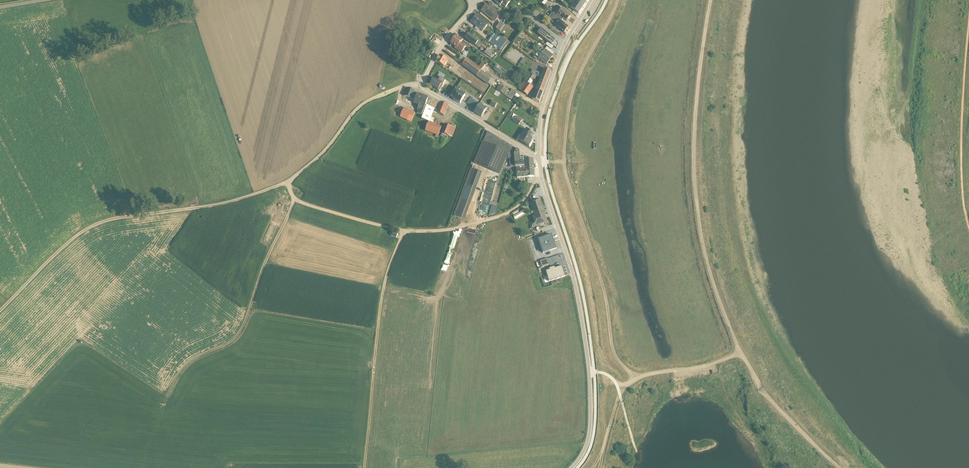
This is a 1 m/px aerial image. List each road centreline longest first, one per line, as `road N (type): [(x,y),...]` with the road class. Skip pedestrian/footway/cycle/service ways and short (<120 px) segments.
road 1 (track): [(636,379),(613,354),(607,302),(564,164),(571,97),(618,0)]
road 2 (track): [(711,0),(697,89),(696,197),(711,276),(741,354)]
road 3 (track): [(287,185),(88,229),(0,312)]
road 4 (unclassified): [(572,467),(588,445),(588,363),(539,161)]
road 5 (track): [(294,203),(243,330),(184,370),(142,467)]
road 6 (track): [(403,233),(381,308),(365,467)]
road 7 (residential): [(475,8),(450,35),(424,89),(539,161)]
road 8 (track): [(287,185),(360,109),(423,85)]
road 9 (track): [(542,180),(502,217),(403,233)]
road 10 (track): [(838,467),(761,390),(741,354)]
road 11 (track): [(403,233),(294,203),(287,185)]
road 12 (unclassified): [(539,161),(541,118),(565,45)]

